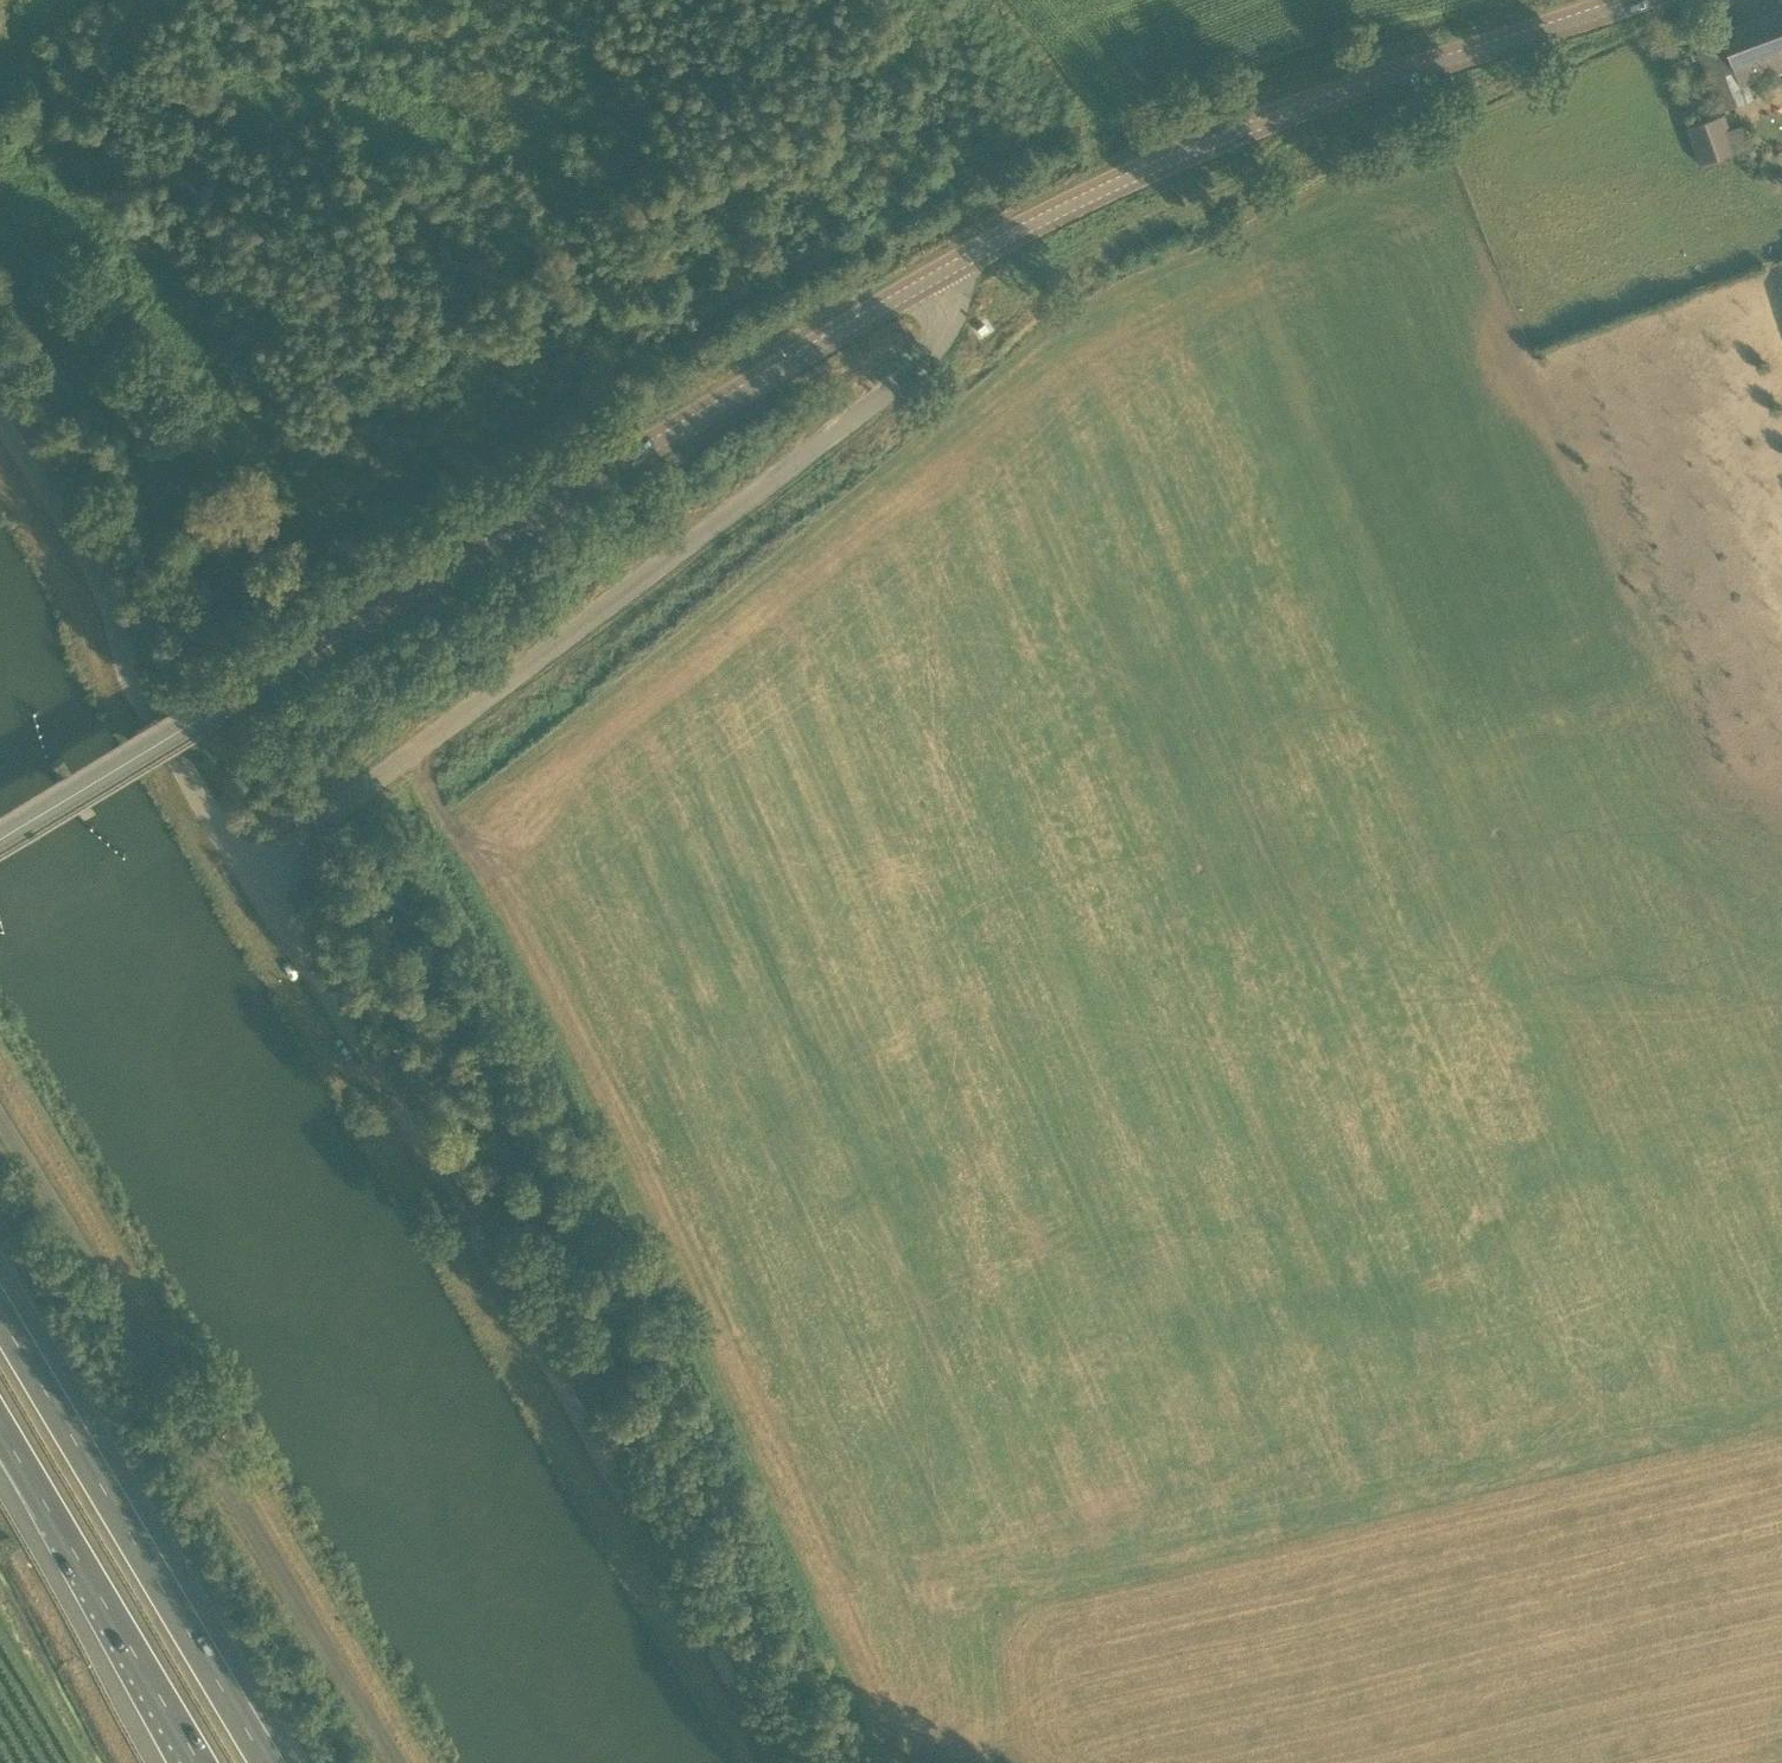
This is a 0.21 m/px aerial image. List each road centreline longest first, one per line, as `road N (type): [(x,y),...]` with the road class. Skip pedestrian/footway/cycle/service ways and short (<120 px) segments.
road 1 (secondary): [(0,833),(926,279)]
road 2 (track): [(250,875),(782,1762)]
road 3 (unclassified): [(250,875),(902,377),(942,334),(944,305),(926,279)]
road 4 (unclassified): [(408,1762),(0,1113)]
road 5 (secondary): [(926,279),(1135,174),(1617,0)]
road 6 (motorway): [(270,1762),(0,1318)]
road 7 (motorway): [(0,1429),(200,1762)]
road 8 (track): [(151,720),(96,583),(0,425)]
road 9 (unclassified): [(250,875),(151,720)]

